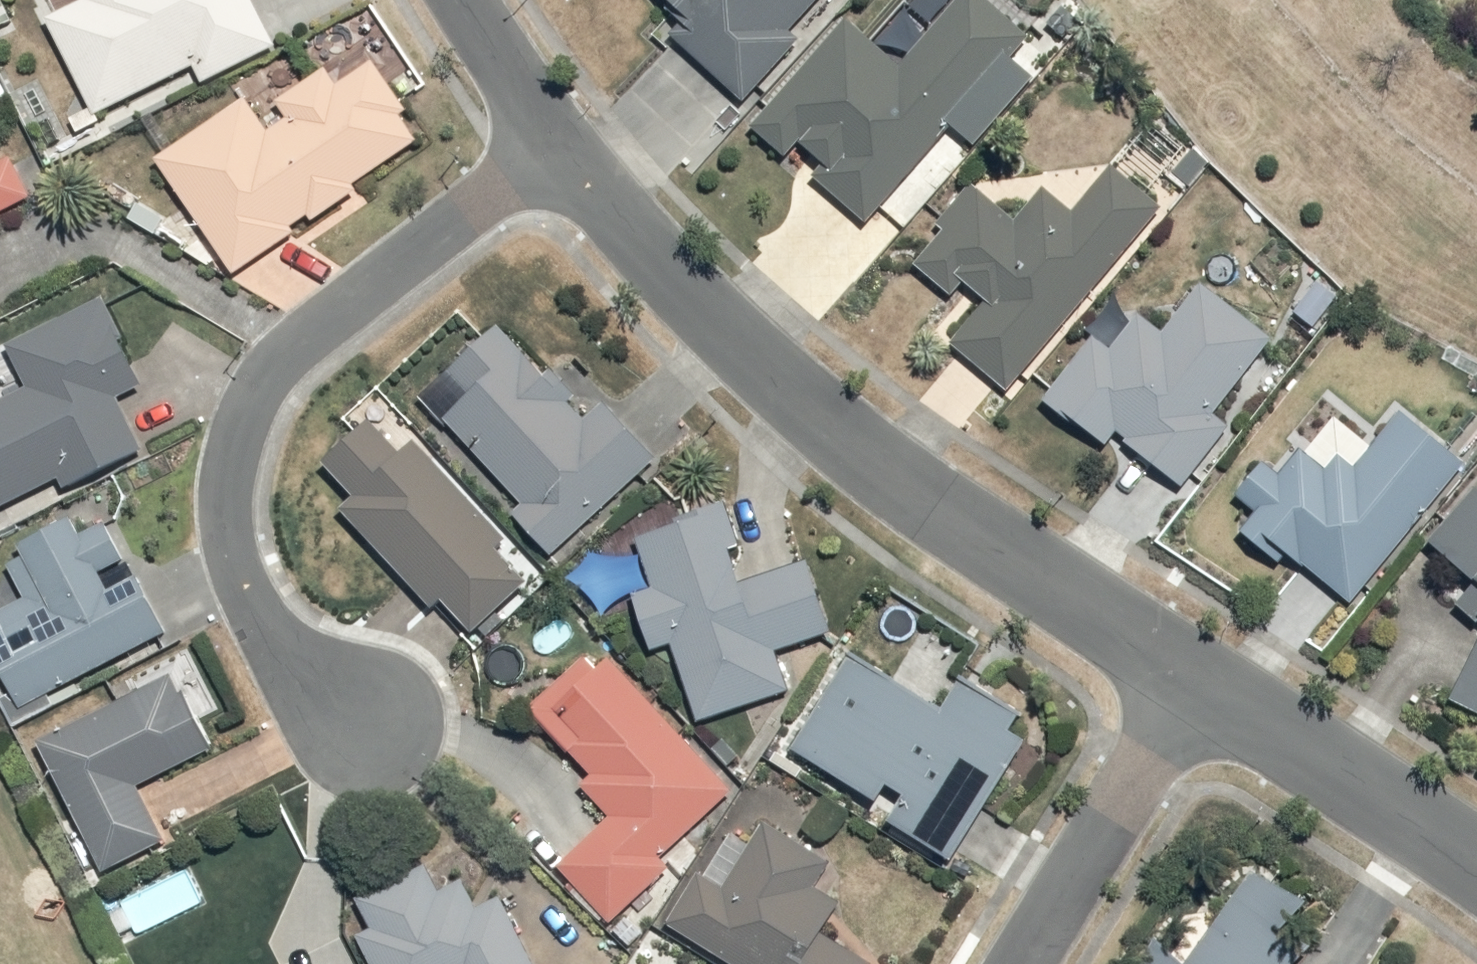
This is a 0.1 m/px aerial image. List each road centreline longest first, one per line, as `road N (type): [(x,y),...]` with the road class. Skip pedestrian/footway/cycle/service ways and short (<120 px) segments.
road 1 (residential): [(1231,674),(854,415),(592,118)]
road 2 (residential): [(387,726),(233,530),(216,453),(320,292),(592,118)]
road 3 (residential): [(1053,963),(1231,674)]
road 4 (residential): [(1476,859),(1231,674)]
road 5 (residential): [(592,118),(488,0)]

